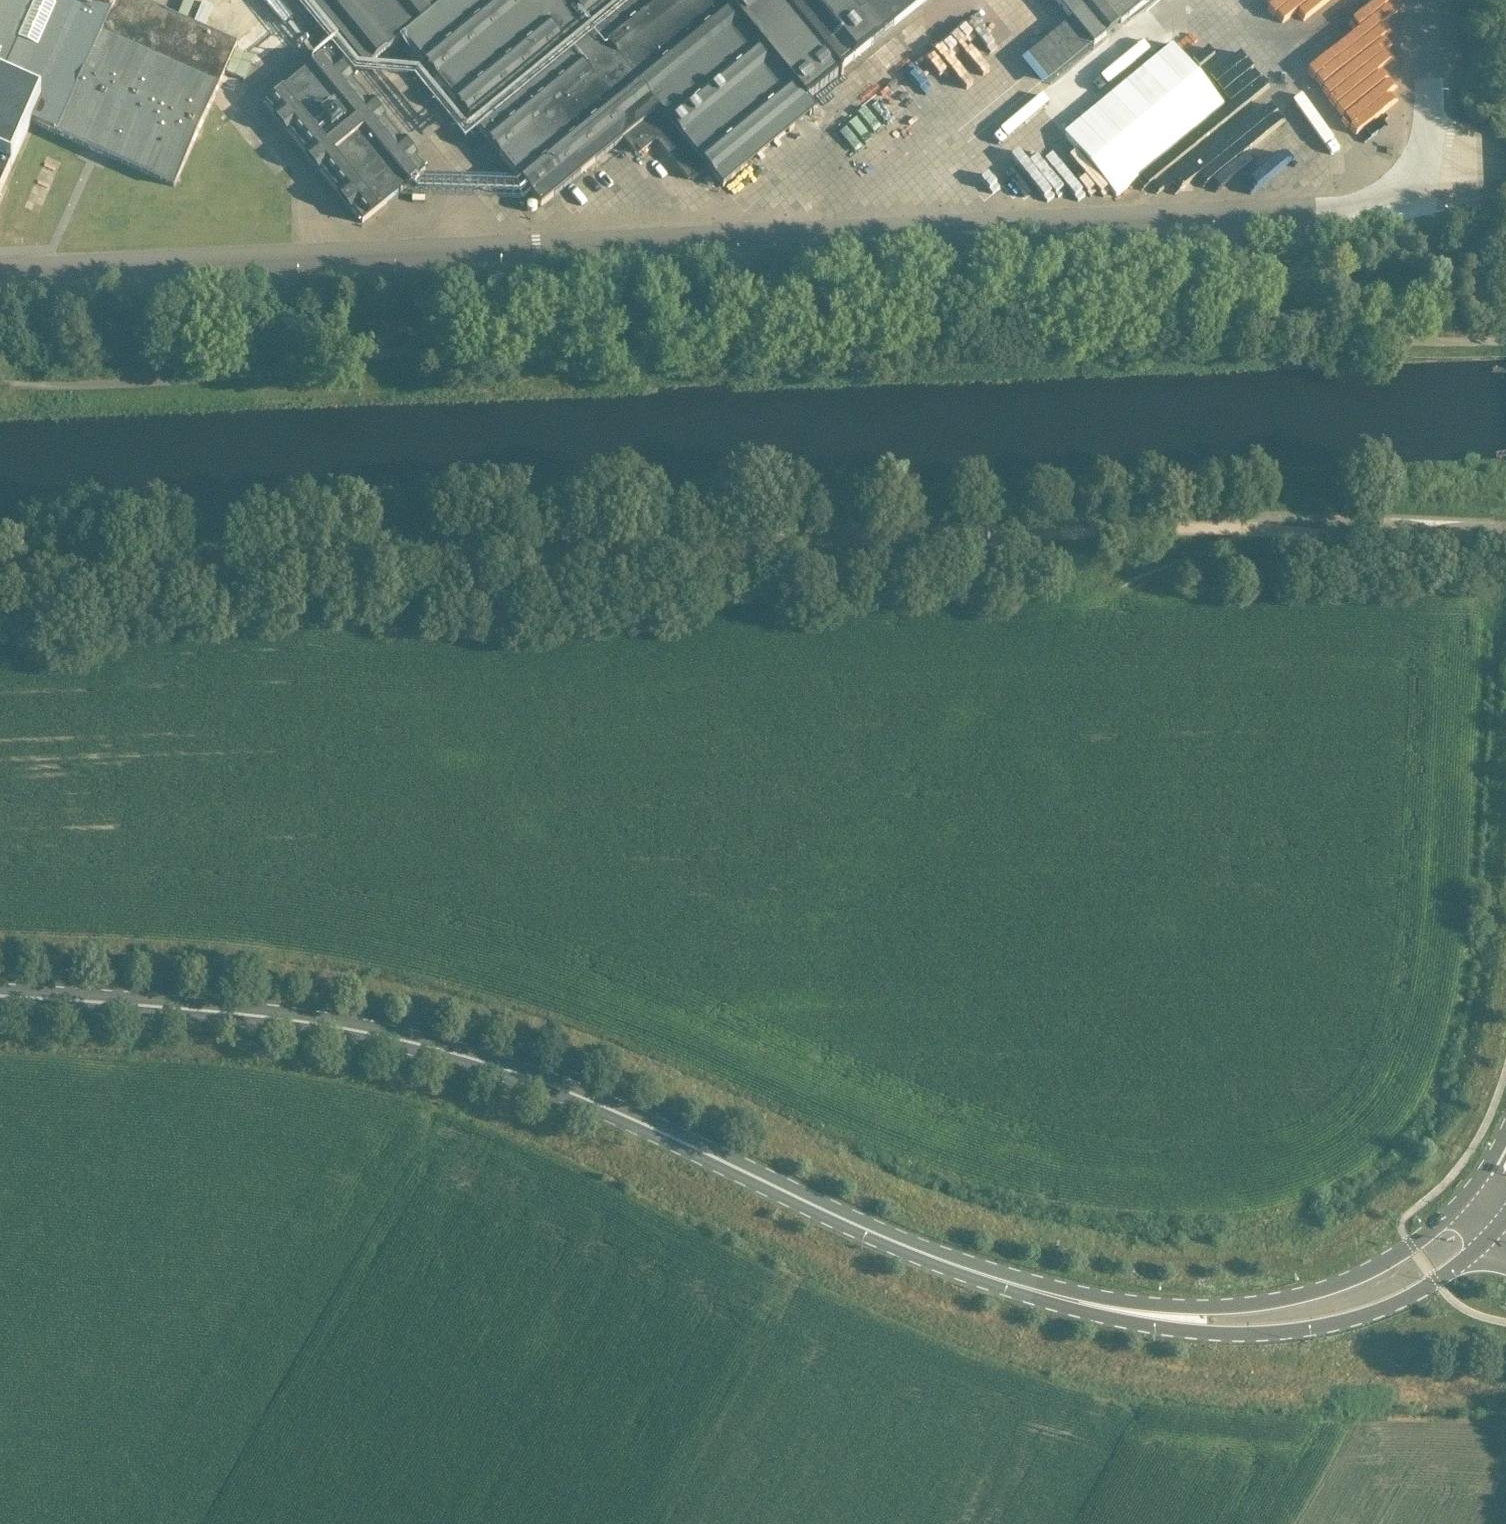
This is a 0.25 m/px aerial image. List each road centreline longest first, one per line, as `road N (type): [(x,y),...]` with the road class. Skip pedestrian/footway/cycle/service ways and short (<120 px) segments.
road 1 (track): [(0,383),(198,378),(618,315),(1206,317),(1384,339),(1505,340)]
road 2 (track): [(1464,523),(1403,537),(0,586)]
road 3 (secondary): [(0,999),(161,1006),(359,1032),(471,1058),(703,1147),(916,1251),(1001,1284),(1133,1314)]
road 4 (secondary): [(1133,1314),(1216,1331),(1308,1328),(1378,1313),(1440,1278),(1495,1230)]
road 5 (secondary): [(1477,1190),(1417,1245),(1369,1271),(1307,1293),(1133,1314)]

